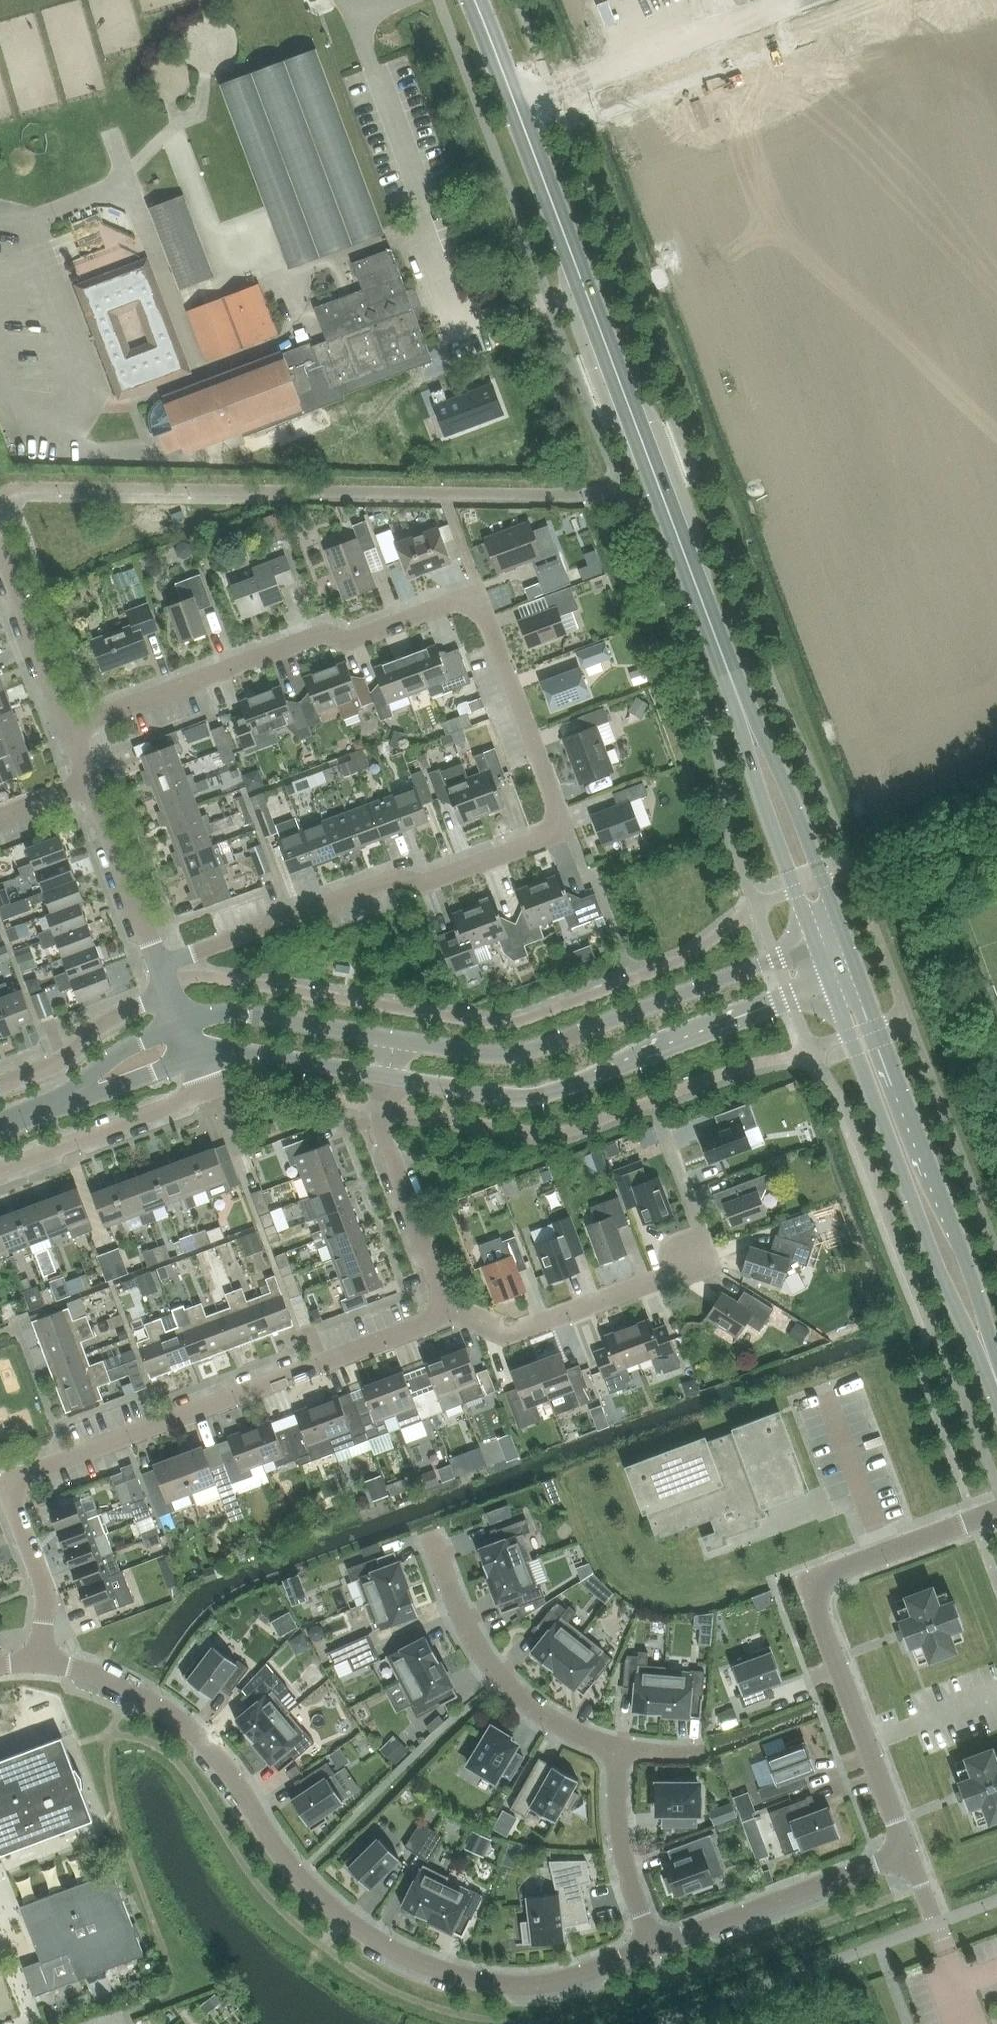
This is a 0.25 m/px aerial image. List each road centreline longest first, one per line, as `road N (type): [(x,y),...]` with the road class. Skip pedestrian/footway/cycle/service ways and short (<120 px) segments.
road 1 (unclassified): [(652,1947),(532,1985),(481,1982),(411,1960),(316,1894),(228,1774),(177,1720),(110,1681),(38,1663)]
road 2 (residential): [(158,965),(394,878),(421,885),(565,830),(476,592)]
road 3 (residential): [(38,1663),(45,1594),(4,1481),(417,1327),(442,1305)]
road 4 (secondary): [(743,710),(514,107)]
road 5 (unclassified): [(906,1853),(806,1583),(996,1511)]
road 6 (unclassified): [(388,1077),(514,1098),(543,1095),(830,982)]
road 7 (secondary): [(830,982),(935,1264),(996,1398)]
road 8 (residential): [(442,1305),(508,1334),(711,1258),(657,1115)]
road 9 (unclassified): [(816,945),(521,1052),(394,1039)]
road 10 (residential): [(70,728),(325,634),(344,643),(476,592)]
road 11 (secondary): [(996,1360),(850,951)]
road 12 (residential): [(620,1750),(550,1719),(494,1670),(459,1613),(429,1531)]
road 13 (residential): [(514,107),(794,0)]
road 14 (unclassified): [(906,1853),(652,1947)]
road 15 (secondary): [(850,951),(795,805),(754,717),(743,710)]
road 16 (secondary): [(743,710),(746,749),(816,945)]
road 17 (residential): [(442,1305),(383,1135),(388,1077)]
road 18 (residential): [(0,1169),(209,1091)]
road 19 (unclassified): [(394,1039),(232,1012),(180,1026)]
road 20 (residential): [(652,1947),(620,1843),(620,1750)]
road 21 (unclassified): [(196,1057),(237,1051),(388,1077)]
road 22 (residential): [(0,1086),(56,1064),(102,1024),(169,994)]
road 23 (residential): [(158,965),(90,783)]
road 24 (residential): [(70,728),(0,550)]
road 25 (unclassified): [(180,1026),(112,1057),(62,1102)]
road 26 (unclassified): [(62,1102),(196,1057)]

